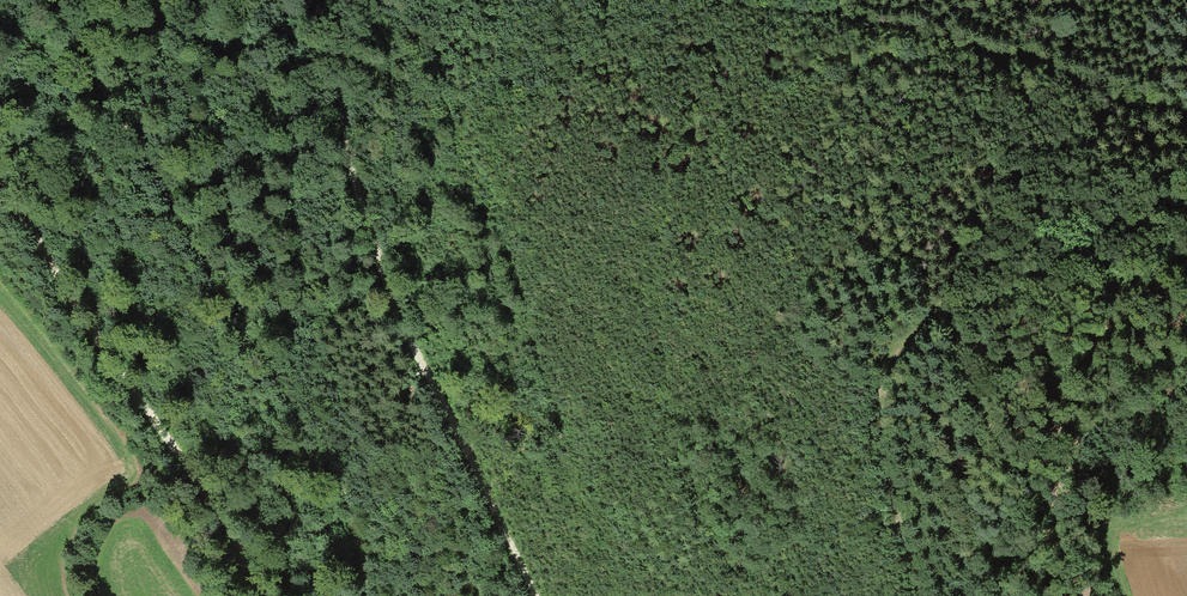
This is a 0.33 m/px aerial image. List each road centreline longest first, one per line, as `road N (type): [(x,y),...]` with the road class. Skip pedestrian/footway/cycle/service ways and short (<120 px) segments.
road 1 (track): [(599,271),(543,247),(493,201),(505,141),(523,109),(557,82),(717,3),(836,25),(1186,114)]
road 2 (track): [(749,595),(699,499),(660,307),(657,261),(682,173),(708,138),(743,114),(804,91),(965,55)]
road 3 (track): [(370,595),(344,492),(193,234),(90,80),(59,0)]
road 4 (track): [(350,0),(338,75),(374,252),(533,595)]
road 5 (track): [(387,0),(493,201),(573,447),(616,539)]
road 6 (track): [(922,595),(882,460),(882,380),(894,352),(952,315),(1005,304),(1186,294)]
road 7 (track): [(0,184),(222,524),(257,595)]

